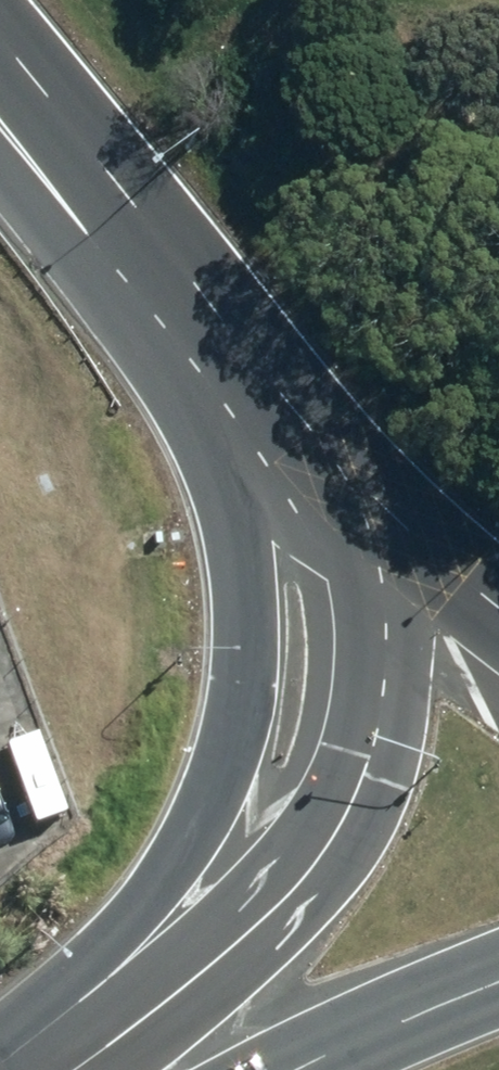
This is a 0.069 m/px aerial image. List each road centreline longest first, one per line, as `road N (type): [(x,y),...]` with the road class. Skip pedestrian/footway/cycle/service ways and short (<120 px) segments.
road 1 (motorway): [(67,1069),(143,1015),(211,942),(263,852),(296,746),(304,610),(298,529),(266,418)]
road 2 (motorway): [(266,418),(0,99)]
road 3 (motorway): [(498,612),(266,418)]
road 4 (primary): [(303,1069),(498,989)]

